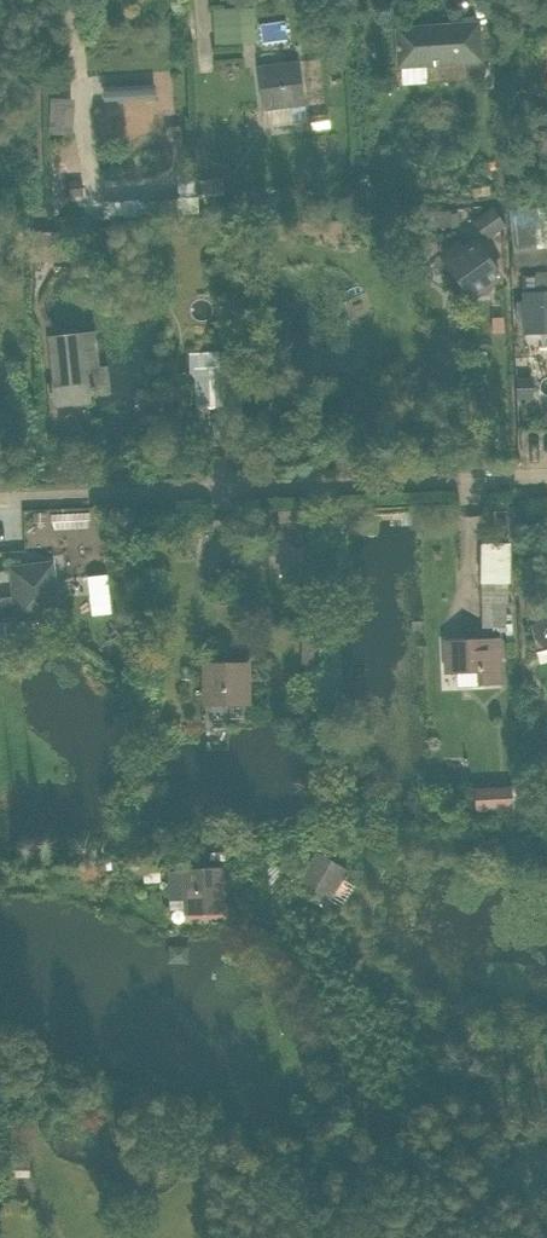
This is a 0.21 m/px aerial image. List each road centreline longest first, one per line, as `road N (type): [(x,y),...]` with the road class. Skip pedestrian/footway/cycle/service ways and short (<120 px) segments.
road 1 (unclassified): [(546,477),(0,501)]
road 2 (track): [(546,1107),(417,1113)]

